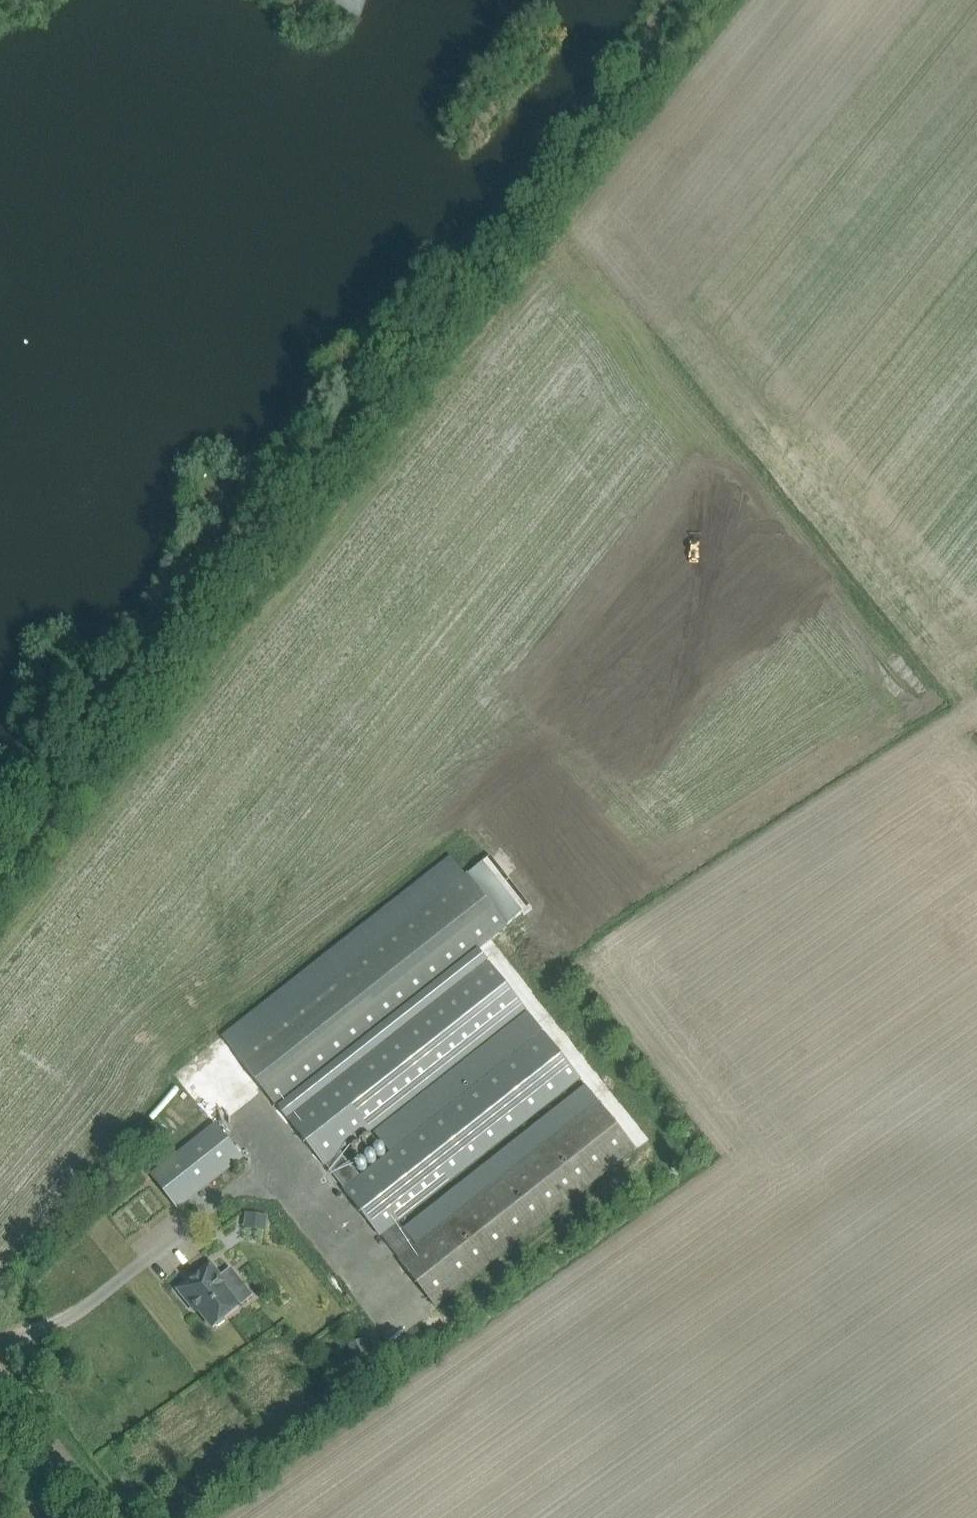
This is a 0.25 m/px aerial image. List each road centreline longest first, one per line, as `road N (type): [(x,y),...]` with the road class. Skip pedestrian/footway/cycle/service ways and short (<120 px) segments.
road 1 (tertiary): [(119,1517),(0,1370)]

